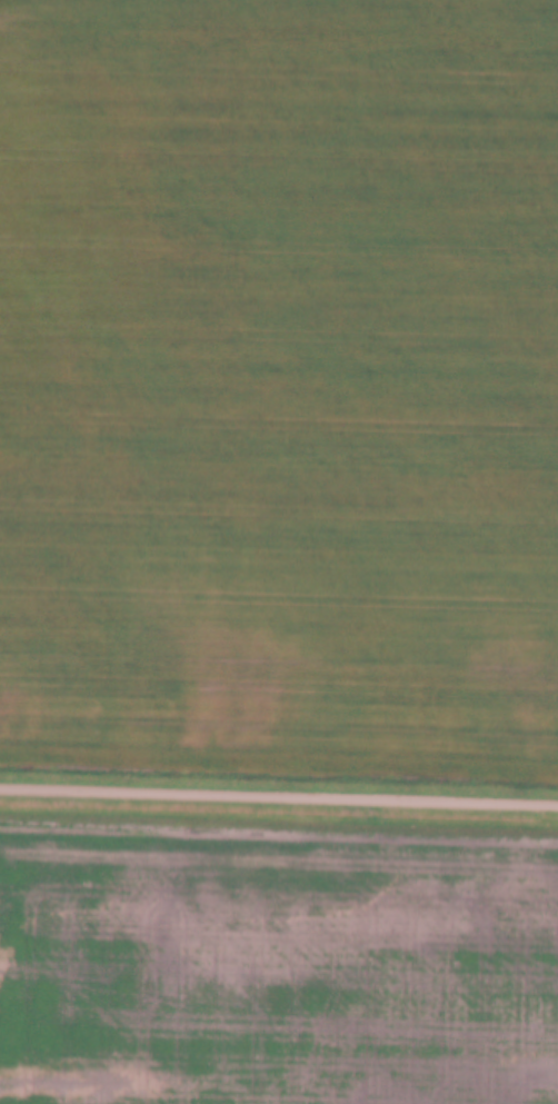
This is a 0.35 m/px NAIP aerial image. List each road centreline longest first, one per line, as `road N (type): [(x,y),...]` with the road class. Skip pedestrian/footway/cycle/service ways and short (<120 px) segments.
road 1 (track): [(0,791),(557,807)]

